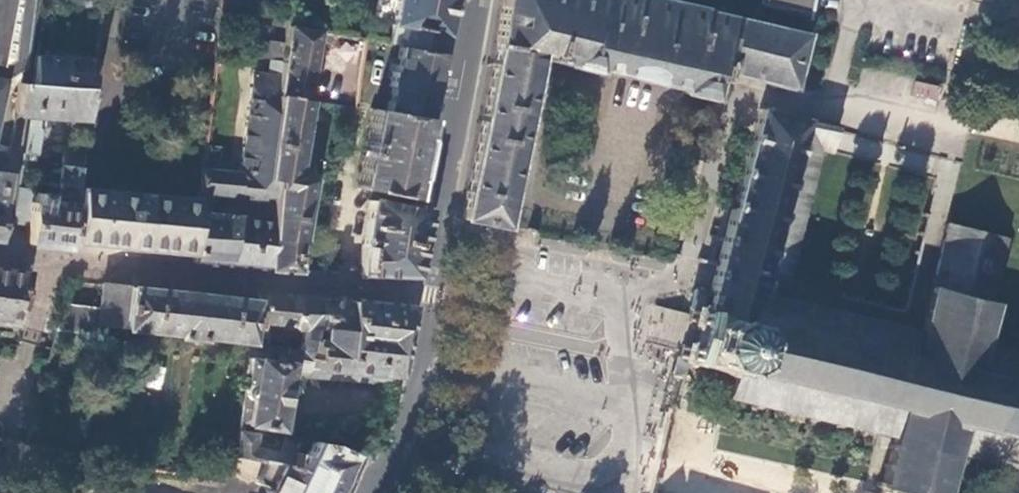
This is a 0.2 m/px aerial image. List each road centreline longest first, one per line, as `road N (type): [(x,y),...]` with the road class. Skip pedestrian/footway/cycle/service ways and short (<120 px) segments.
road 1 (residential): [(476,0),(418,362),(401,436),(373,492)]

